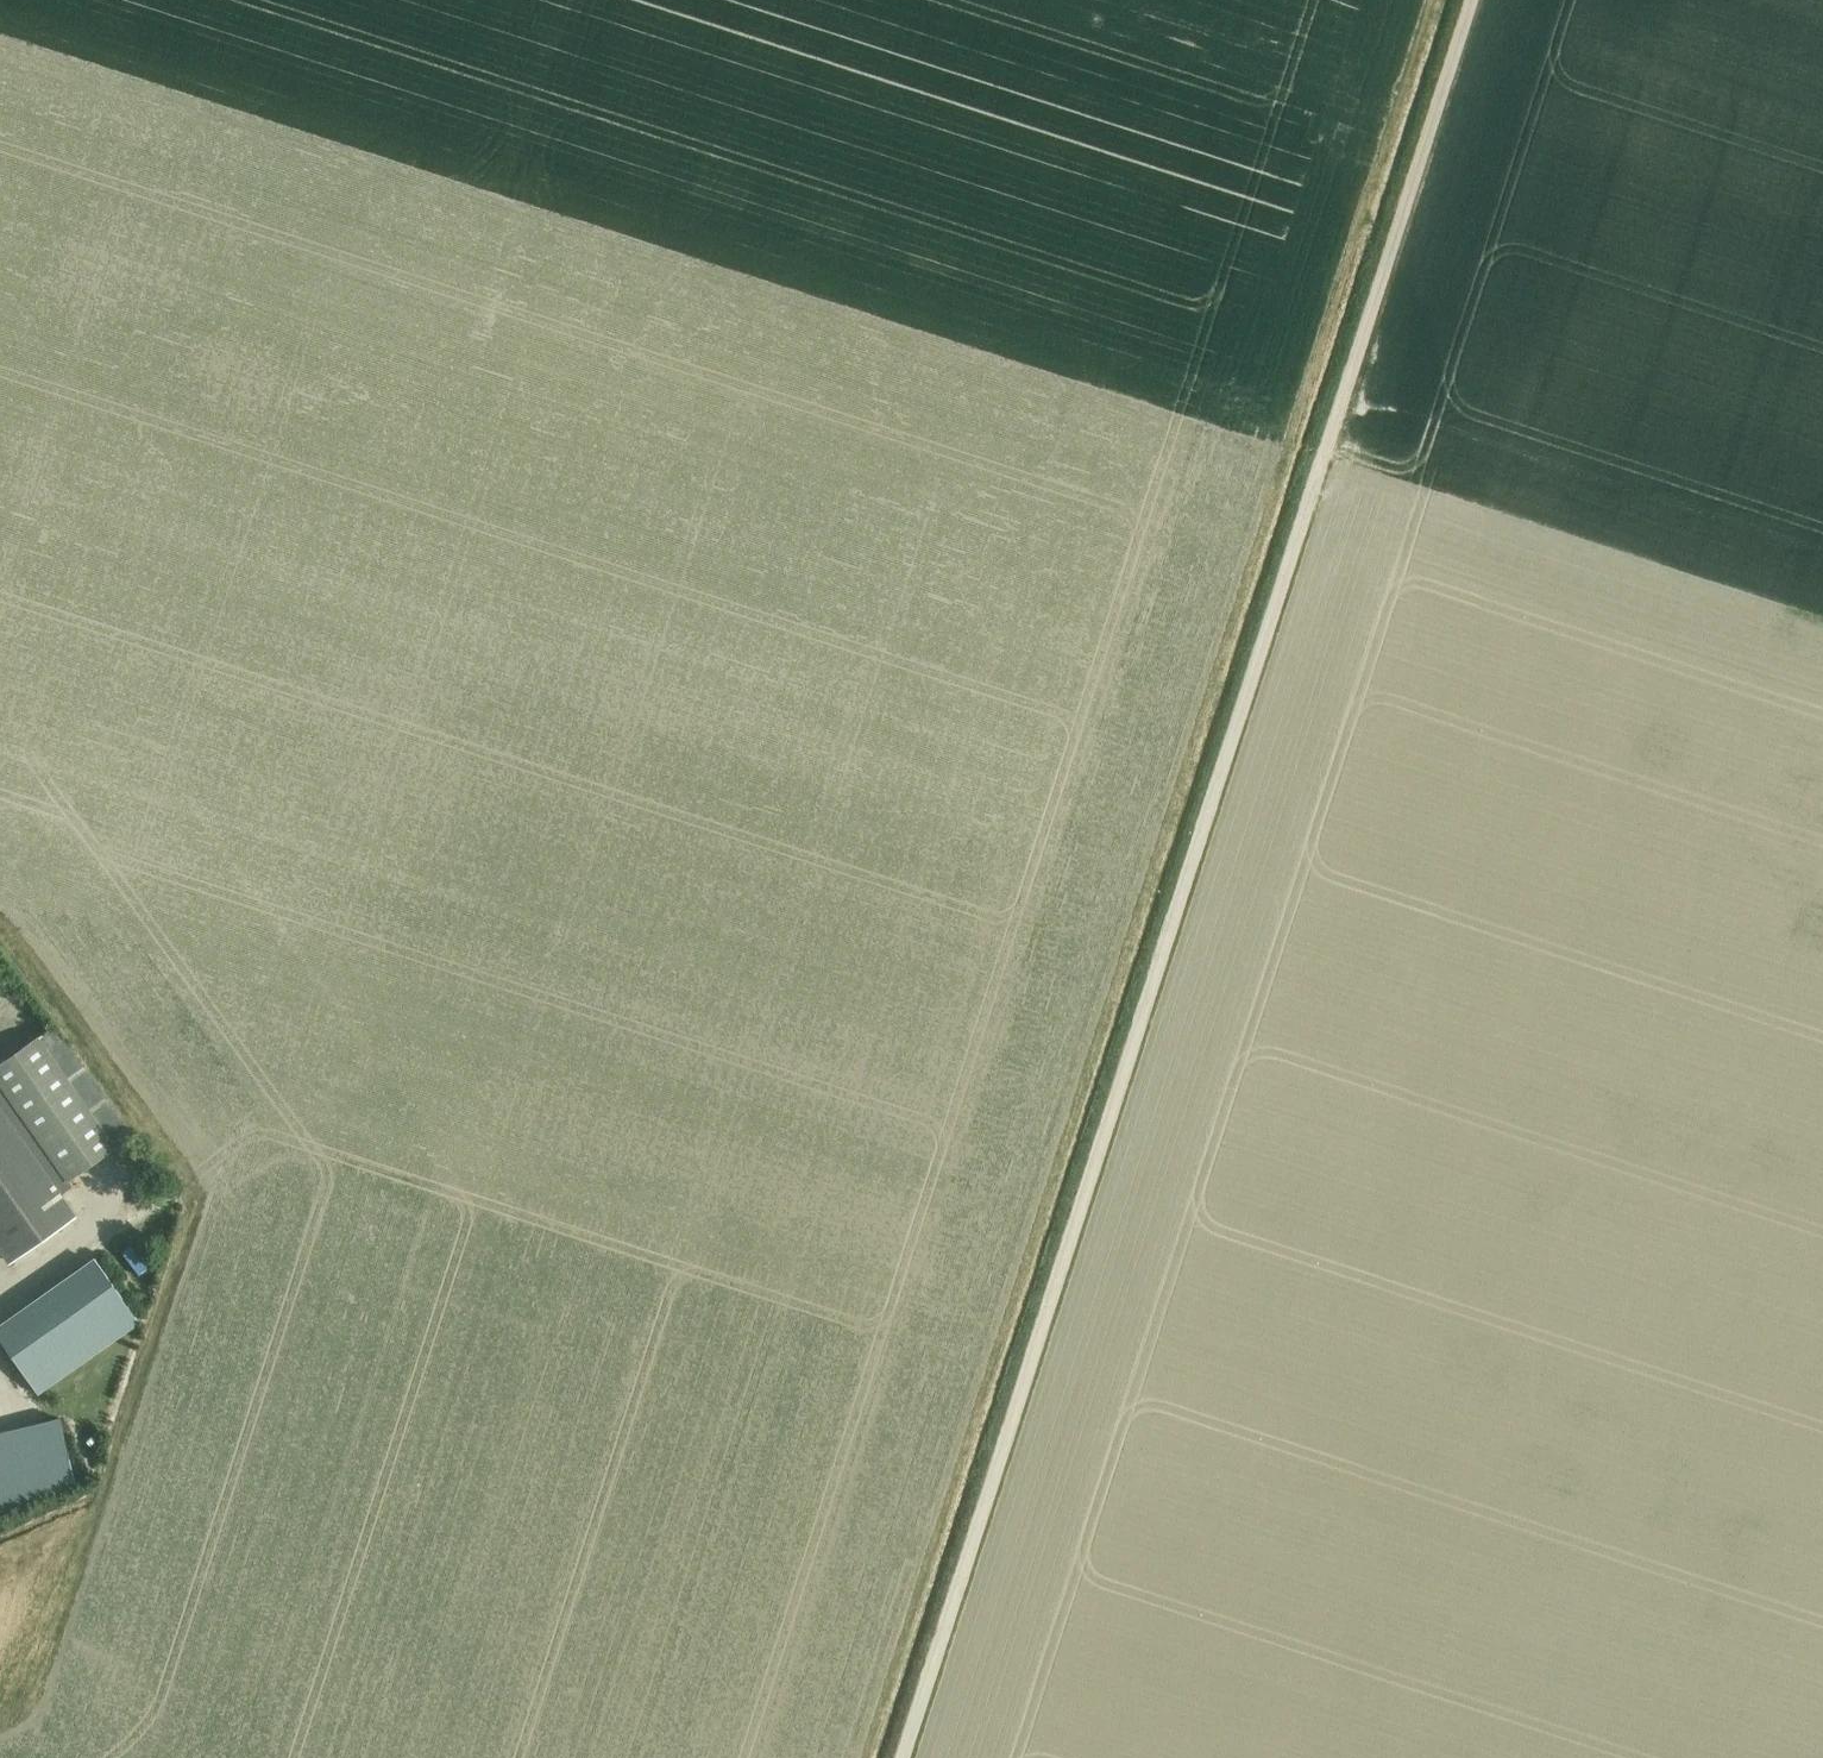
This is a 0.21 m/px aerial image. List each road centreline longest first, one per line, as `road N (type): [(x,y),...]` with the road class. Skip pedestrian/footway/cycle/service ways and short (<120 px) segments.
road 1 (track): [(1478,0),(909,1757)]

